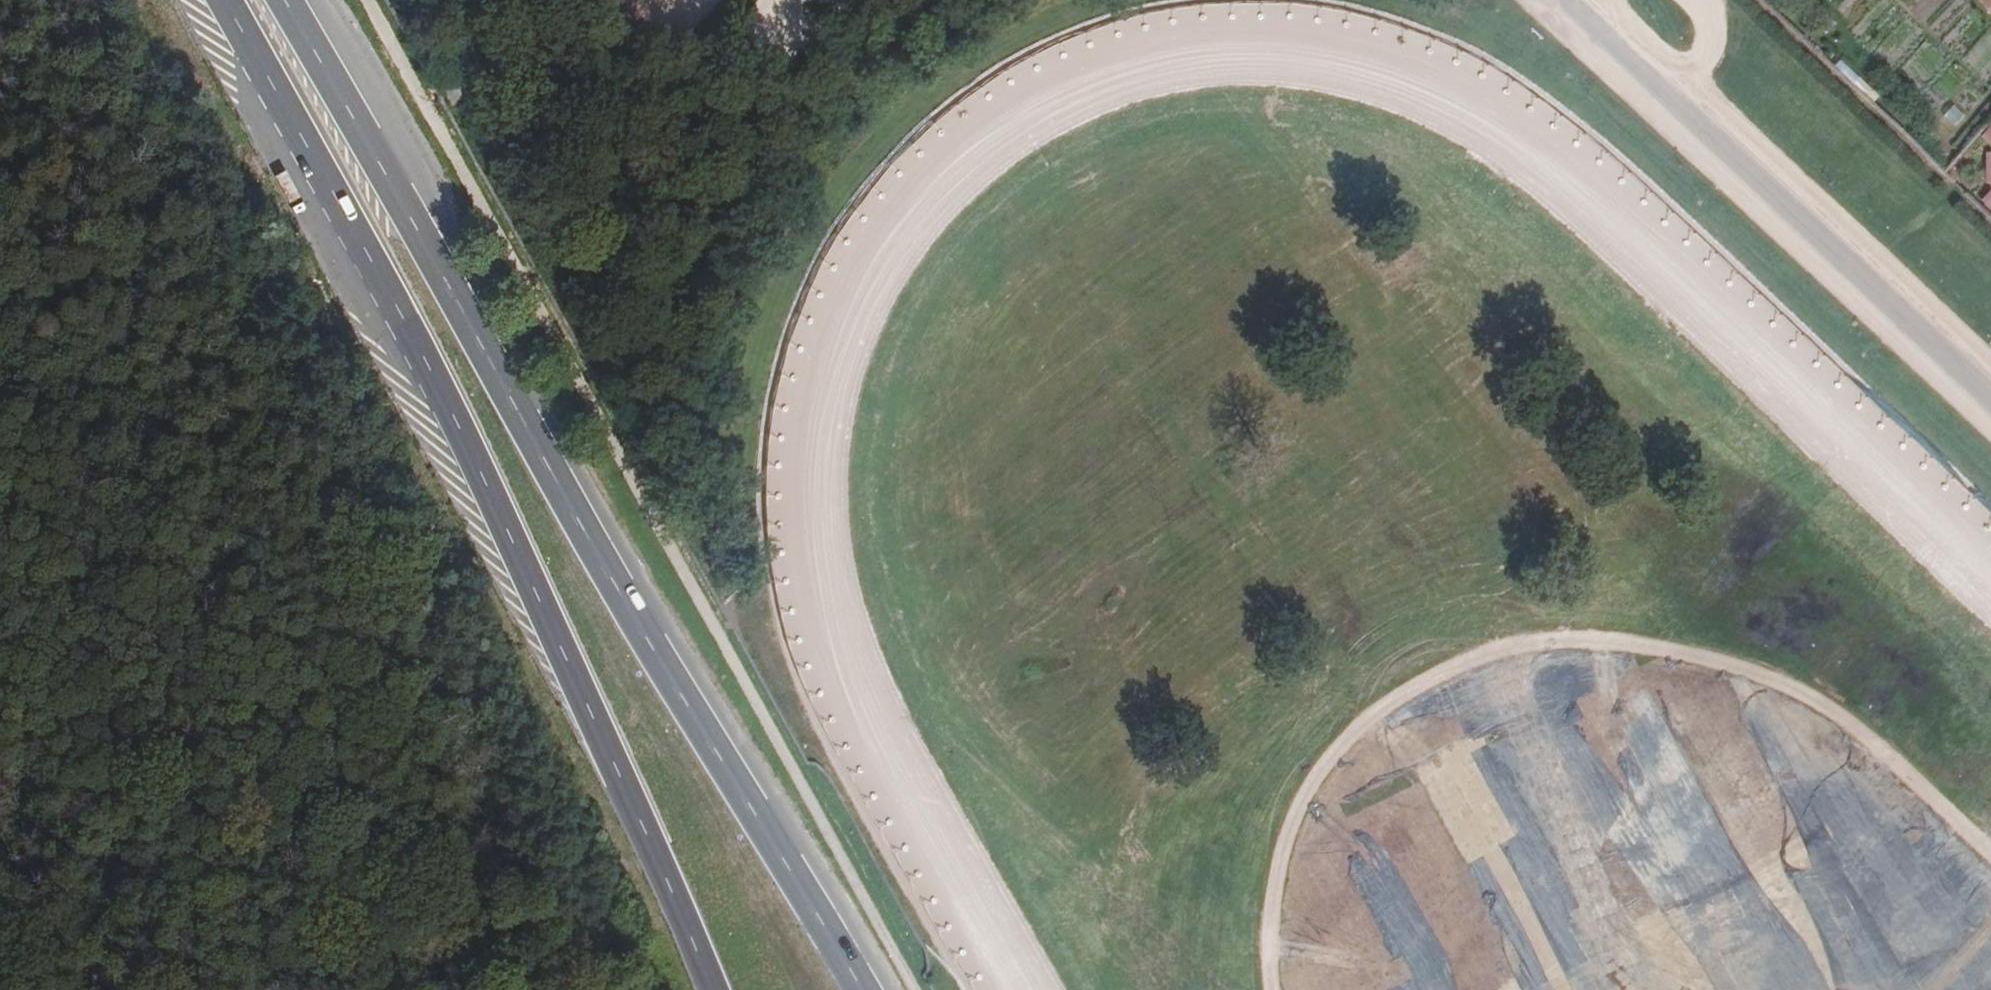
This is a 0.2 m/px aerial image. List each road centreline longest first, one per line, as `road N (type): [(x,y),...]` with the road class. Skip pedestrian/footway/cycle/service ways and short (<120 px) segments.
road 1 (primary): [(860,989),(649,644),(282,0)]
road 2 (primary): [(223,0),(401,312),(713,989)]
road 3 (track): [(1990,853),(1846,717),(1796,689),(1656,649),(1523,646),(1425,683),(1362,723),(1327,761),(1281,860),(1270,989)]
road 4 (track): [(1703,0),(1711,34),(1681,115)]

